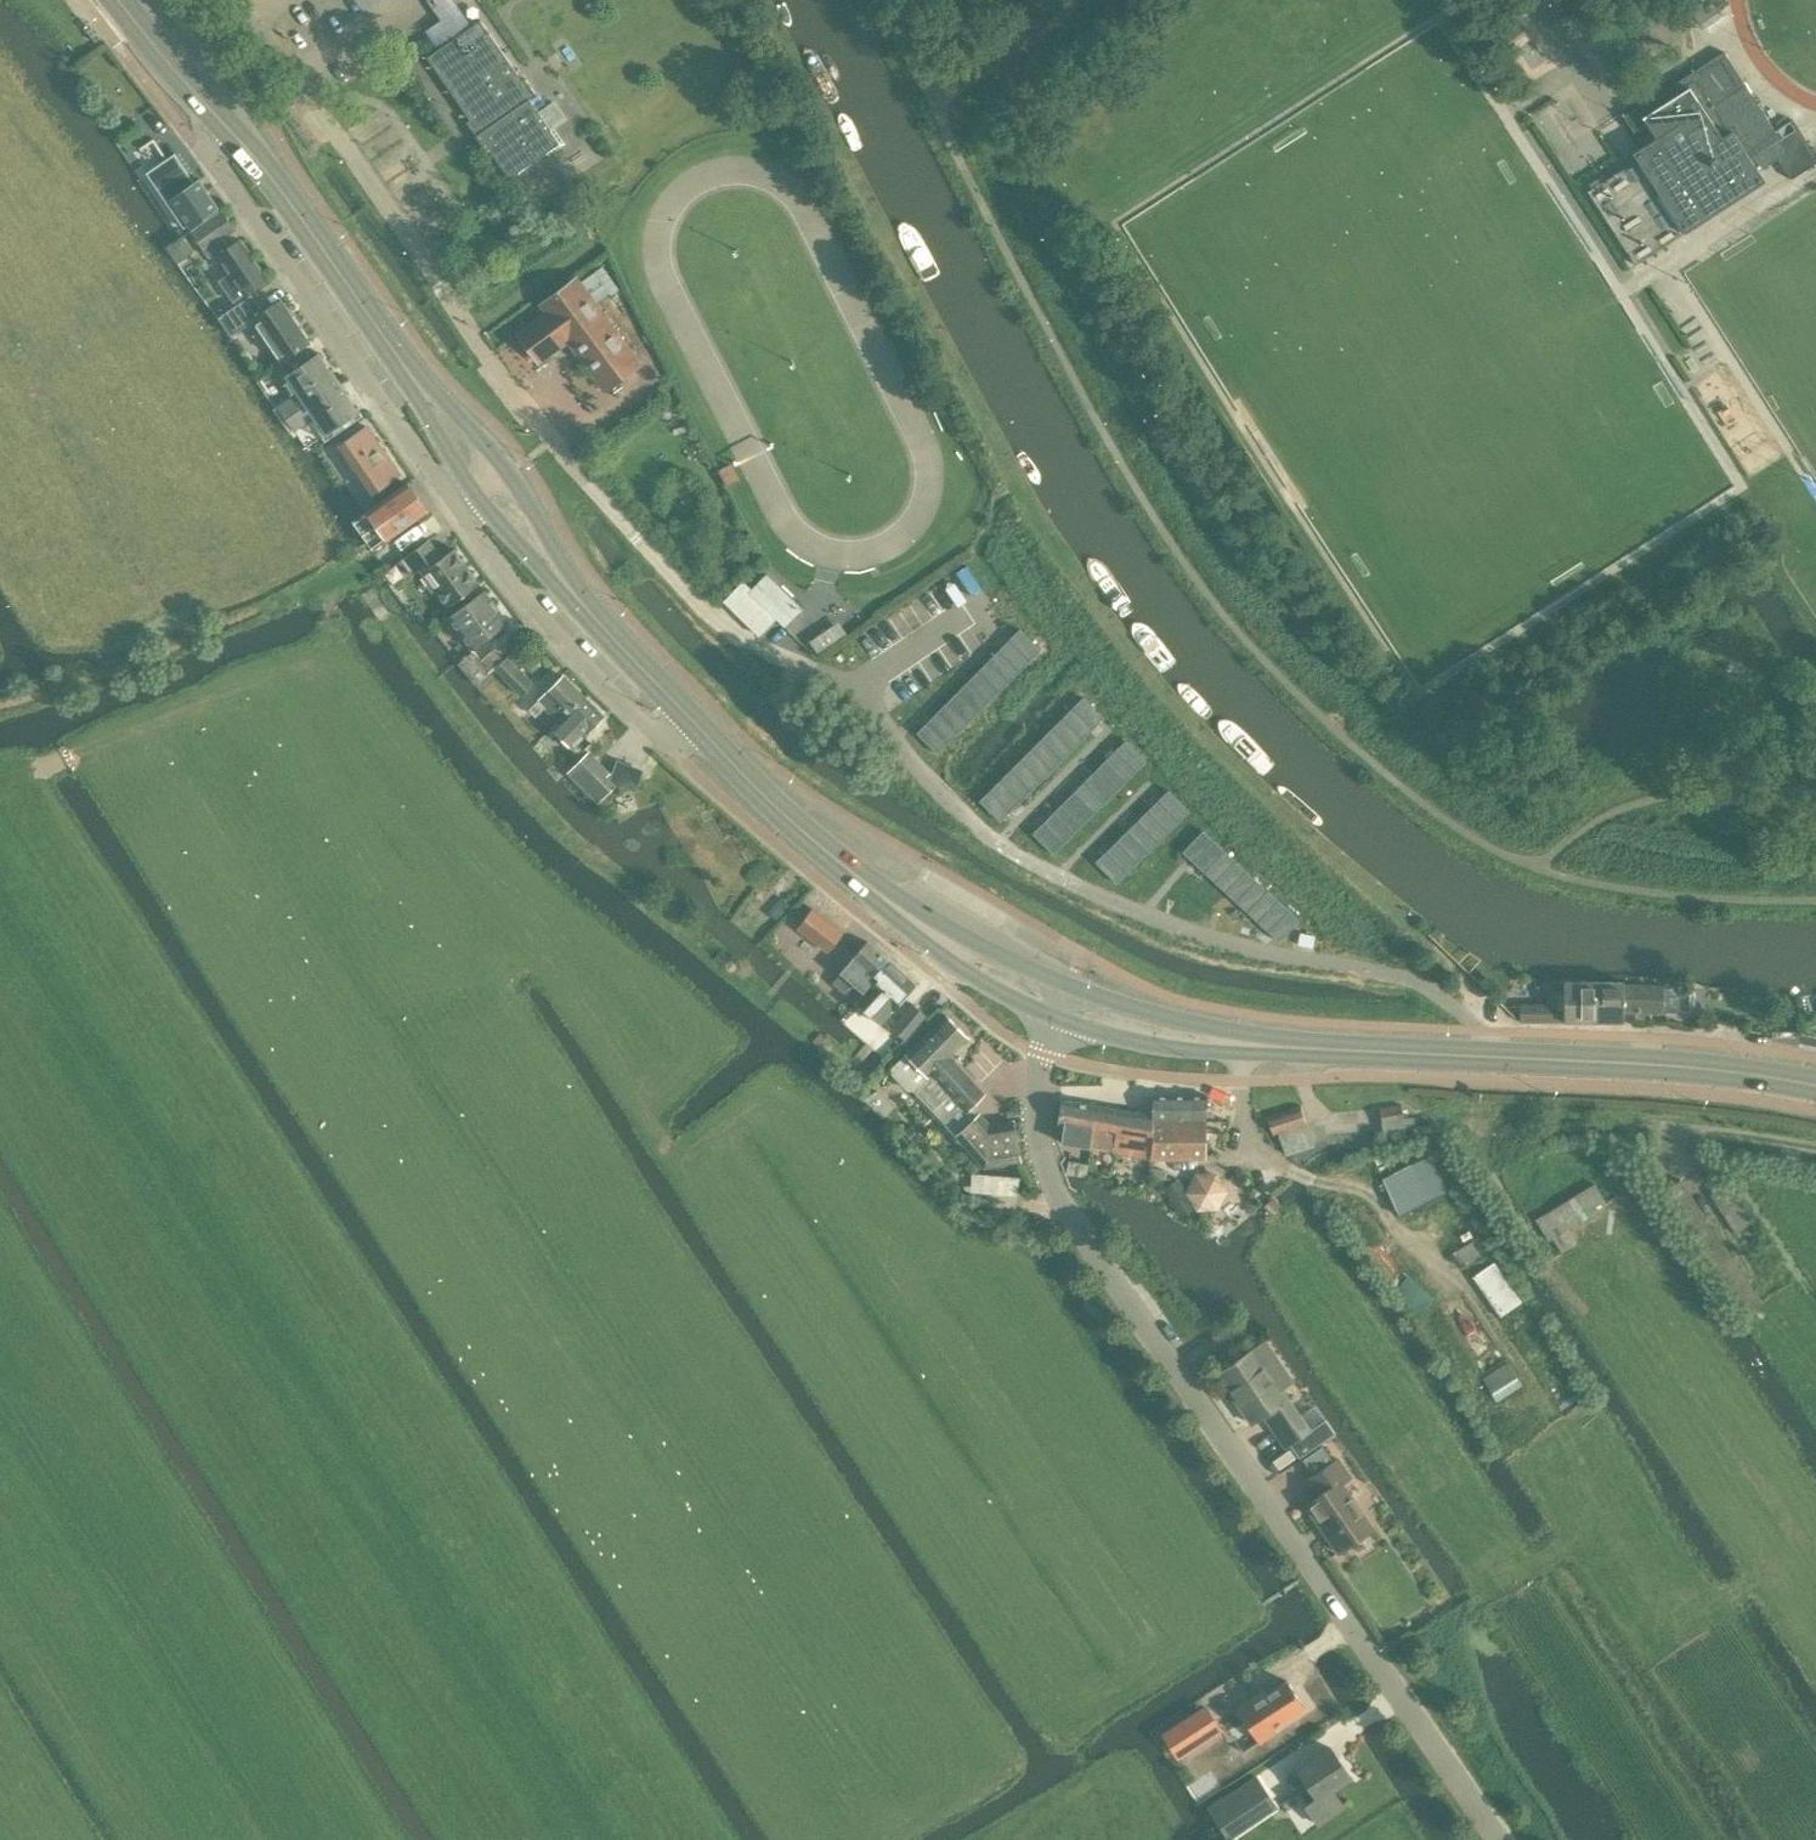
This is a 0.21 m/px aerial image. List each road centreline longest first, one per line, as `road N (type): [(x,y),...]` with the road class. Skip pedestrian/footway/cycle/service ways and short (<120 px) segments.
road 1 (unclassified): [(233,0),(554,439),(713,613),(736,632),(859,685),(941,795),(996,843),(1042,869),(1216,940),(1413,981),(1480,1030),(1493,1059)]
road 2 (unclassified): [(1505,1839),(1061,1197),(1038,1119),(1057,1020)]
road 3 (residential): [(222,121),(207,154),(497,562),(658,738),(695,723)]
road 4 (primary): [(695,723),(491,483),(222,121)]
road 5 (unclassified): [(1815,1145),(1649,1121),(1468,1110)]
road 6 (primary): [(1815,1086),(1718,1070),(1493,1059)]
road 7 (primary): [(1057,1020),(1183,1049),(1336,1051)]
road 8 (primary): [(835,858),(902,926),(977,981),(1057,1020)]
road 9 (primary): [(1336,1051),(1137,1010),(1071,987)]
road 10 (primary): [(1071,987),(921,913),(835,858)]
road 11 (primary): [(835,858),(695,723)]
road 12 (primary): [(222,121),(118,0)]
road 13 (primary): [(1493,1059),(1336,1051)]

